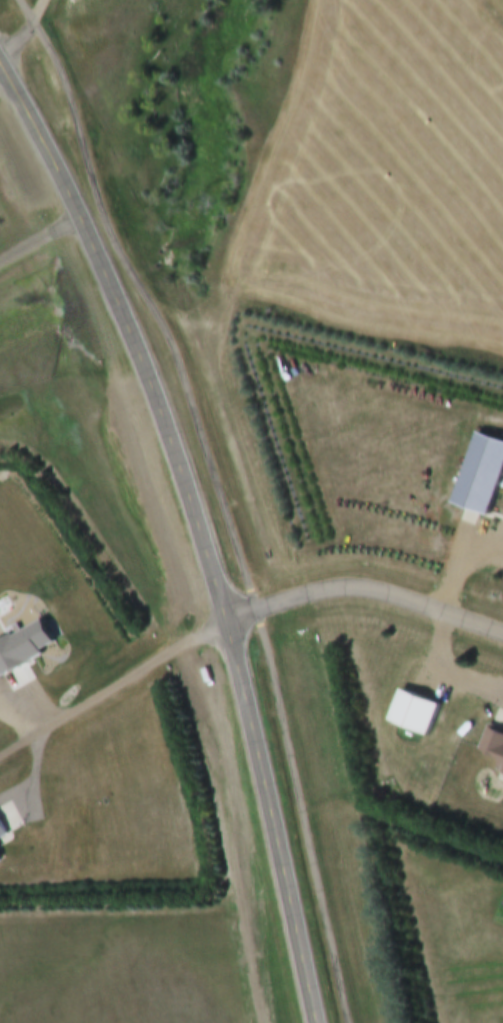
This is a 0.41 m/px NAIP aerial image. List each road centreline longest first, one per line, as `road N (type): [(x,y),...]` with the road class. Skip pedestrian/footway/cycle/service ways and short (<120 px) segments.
road 1 (secondary): [(317,1022),(210,553),(180,455),(98,254),(0,58)]
road 2 (residential): [(502,632),(372,591),(301,596),(226,624)]

